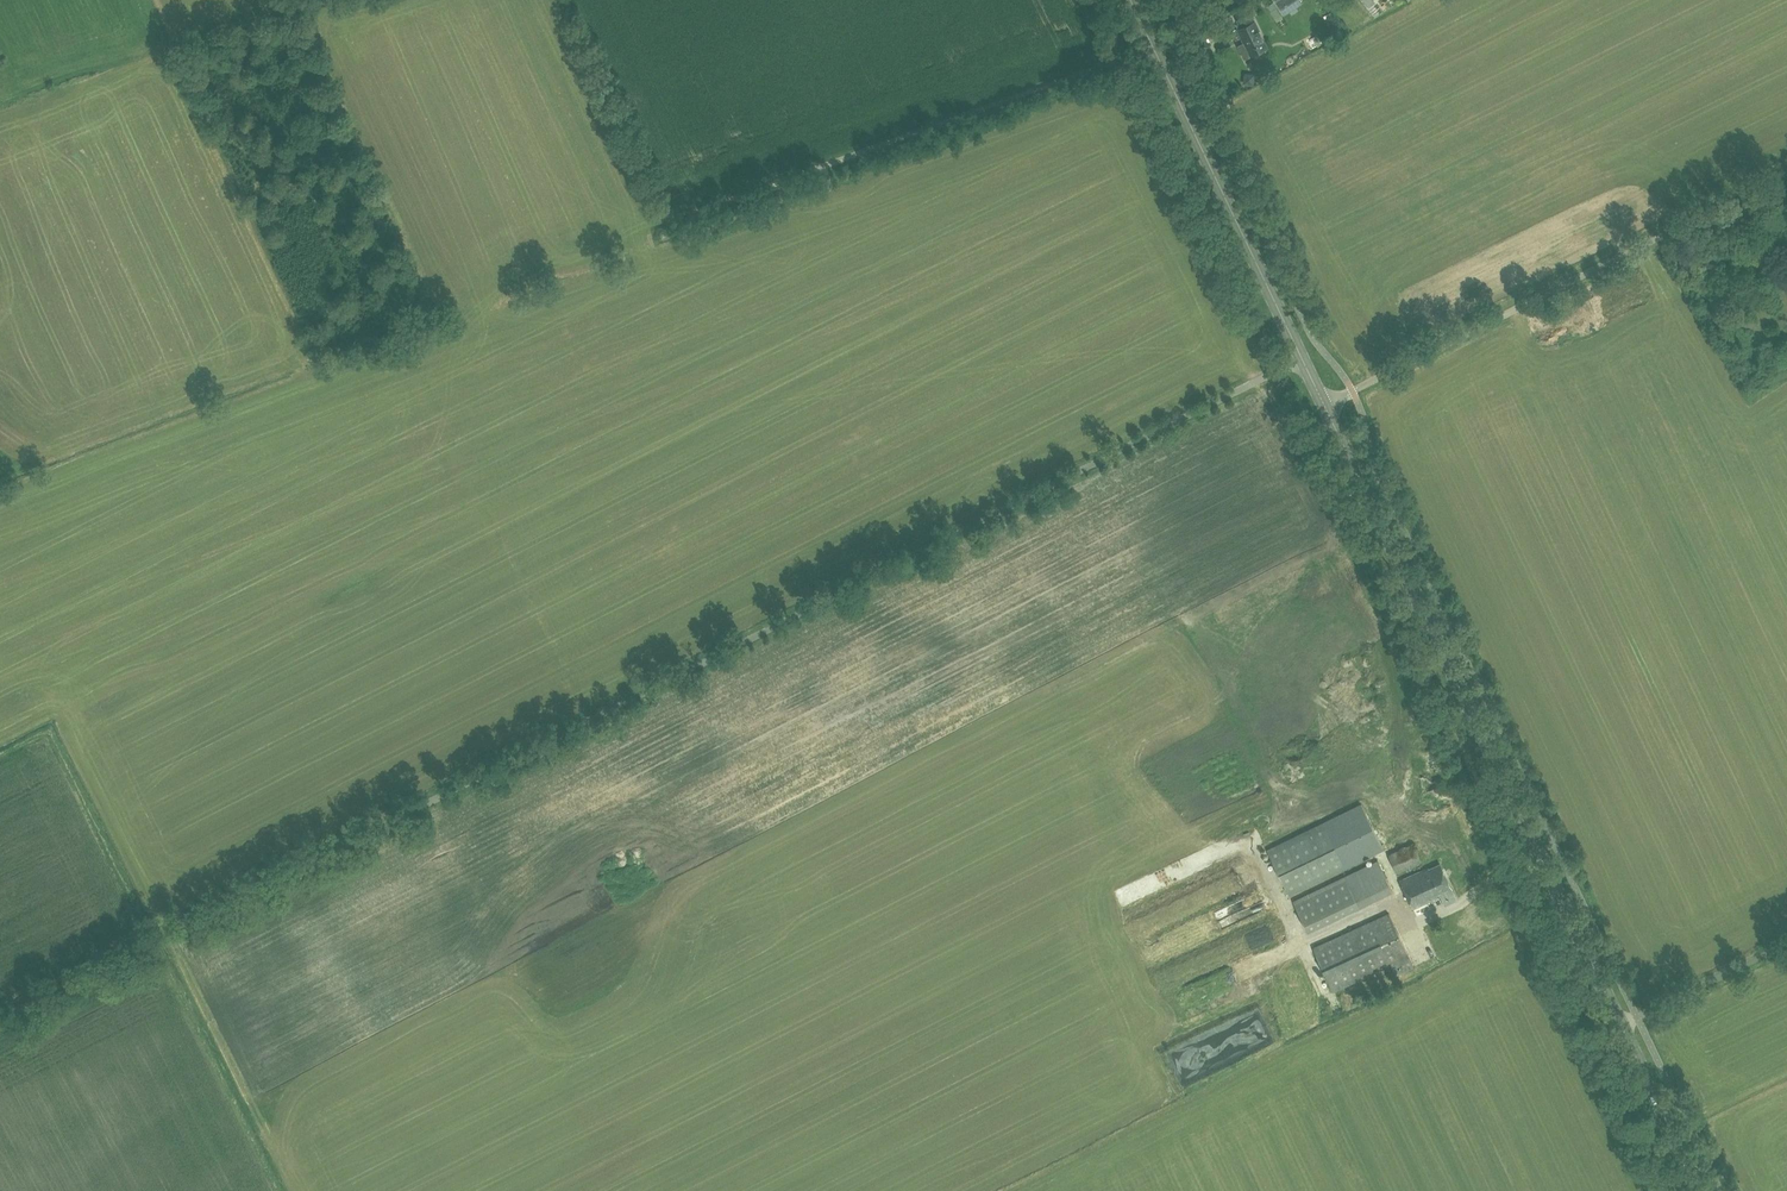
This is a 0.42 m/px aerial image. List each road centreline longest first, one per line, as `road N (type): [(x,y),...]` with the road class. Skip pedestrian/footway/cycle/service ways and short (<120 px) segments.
road 1 (secondary): [(1622,1024),(1324,405)]
road 2 (unclassified): [(1324,405),(1786,173)]
road 3 (secondary): [(1324,405),(1131,0)]
road 4 (secondary): [(1701,1190),(1622,1024)]
road 5 (unclassified): [(1786,942),(1622,1024)]

